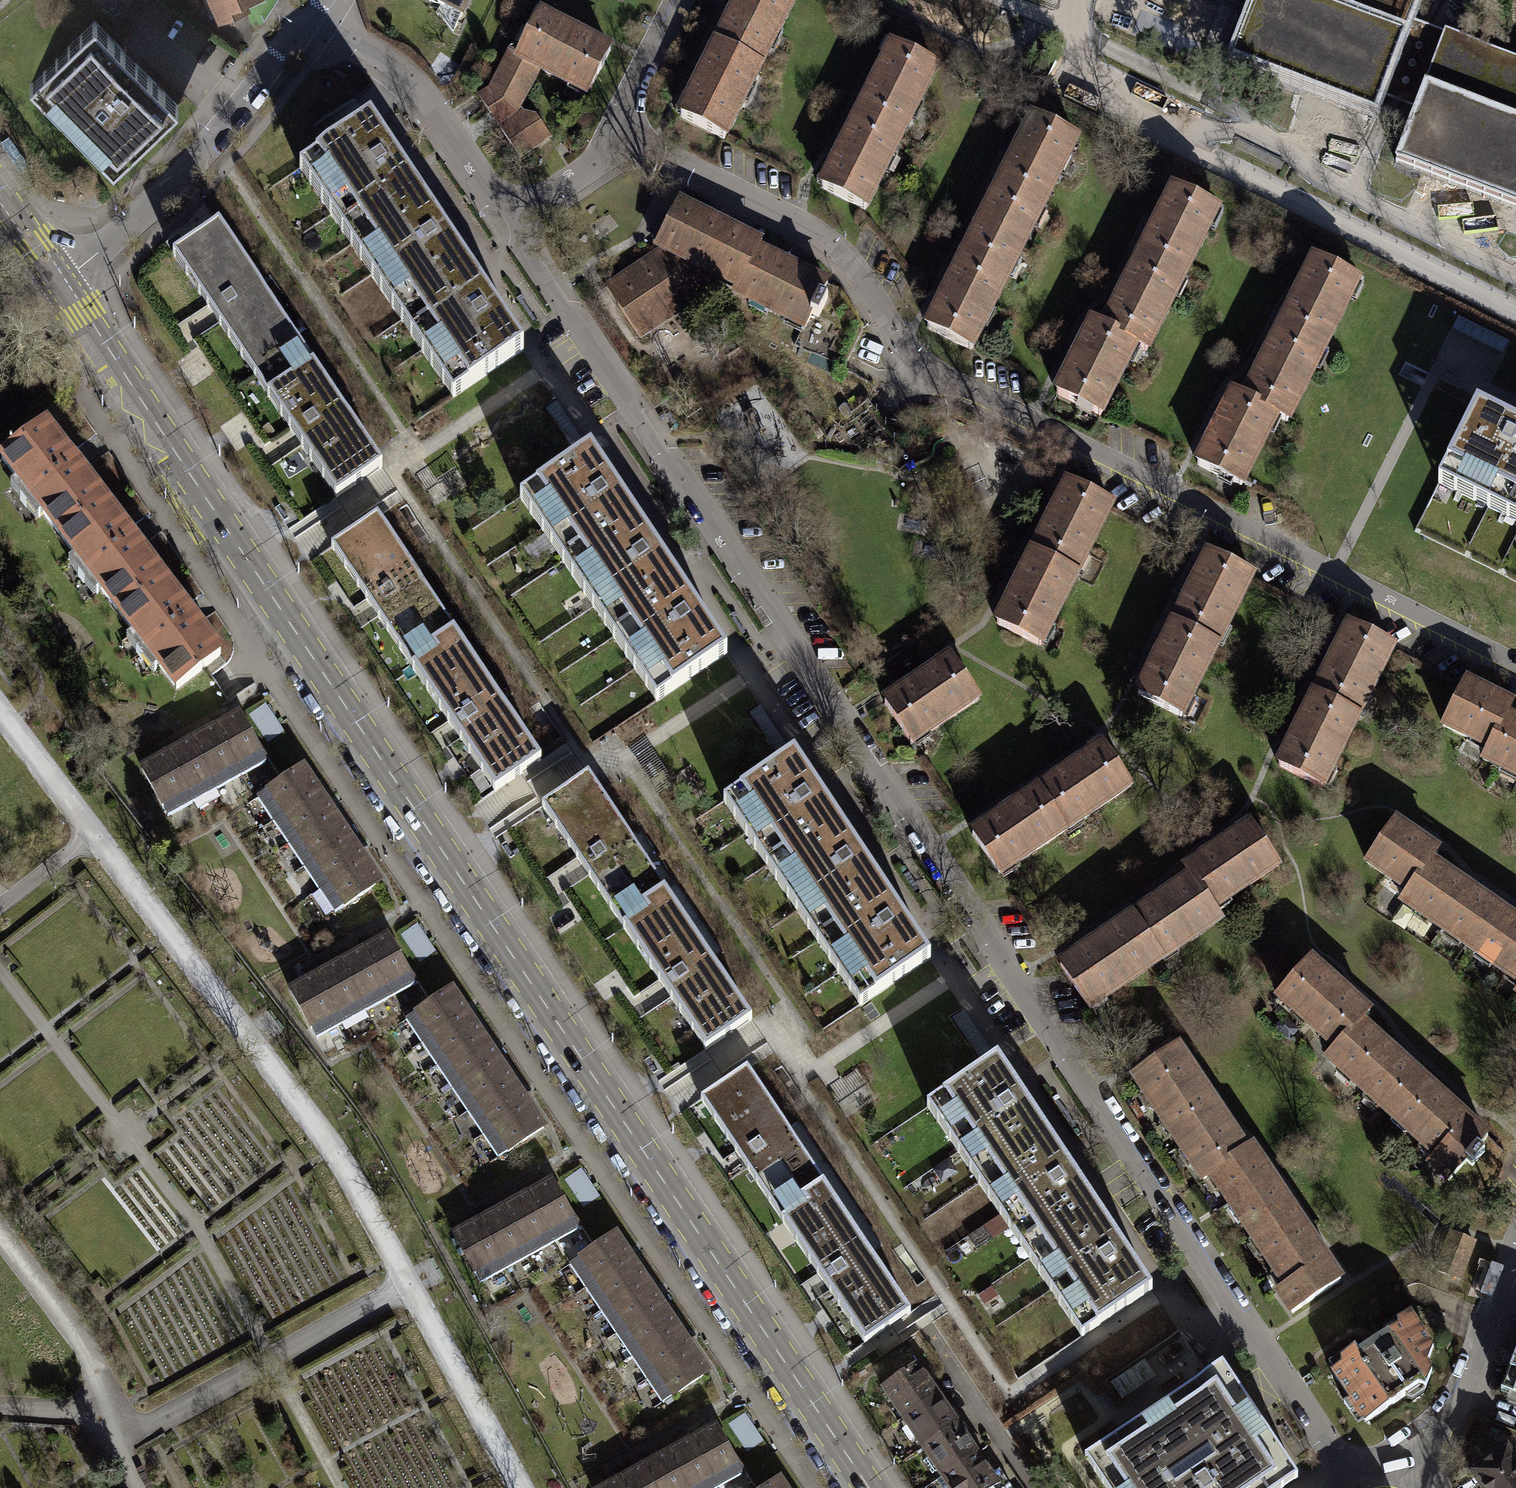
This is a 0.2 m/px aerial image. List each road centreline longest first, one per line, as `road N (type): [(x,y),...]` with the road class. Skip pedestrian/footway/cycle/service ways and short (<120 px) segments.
road 1 (residential): [(507,212),(567,315),(1351,1486)]
road 2 (primary): [(868,1487),(63,282)]
road 3 (residential): [(1515,669),(924,369),(835,249),(613,134)]
road 4 (residential): [(305,12),(264,77),(194,156),(63,282)]
road 5 (residential): [(305,12),(426,96),(507,212)]
road 6 (residential): [(1405,1452),(1467,1383),(1515,1249)]
road 7 (residential): [(675,0),(613,134)]
road 8 (residential): [(613,134),(587,166),(507,212)]

